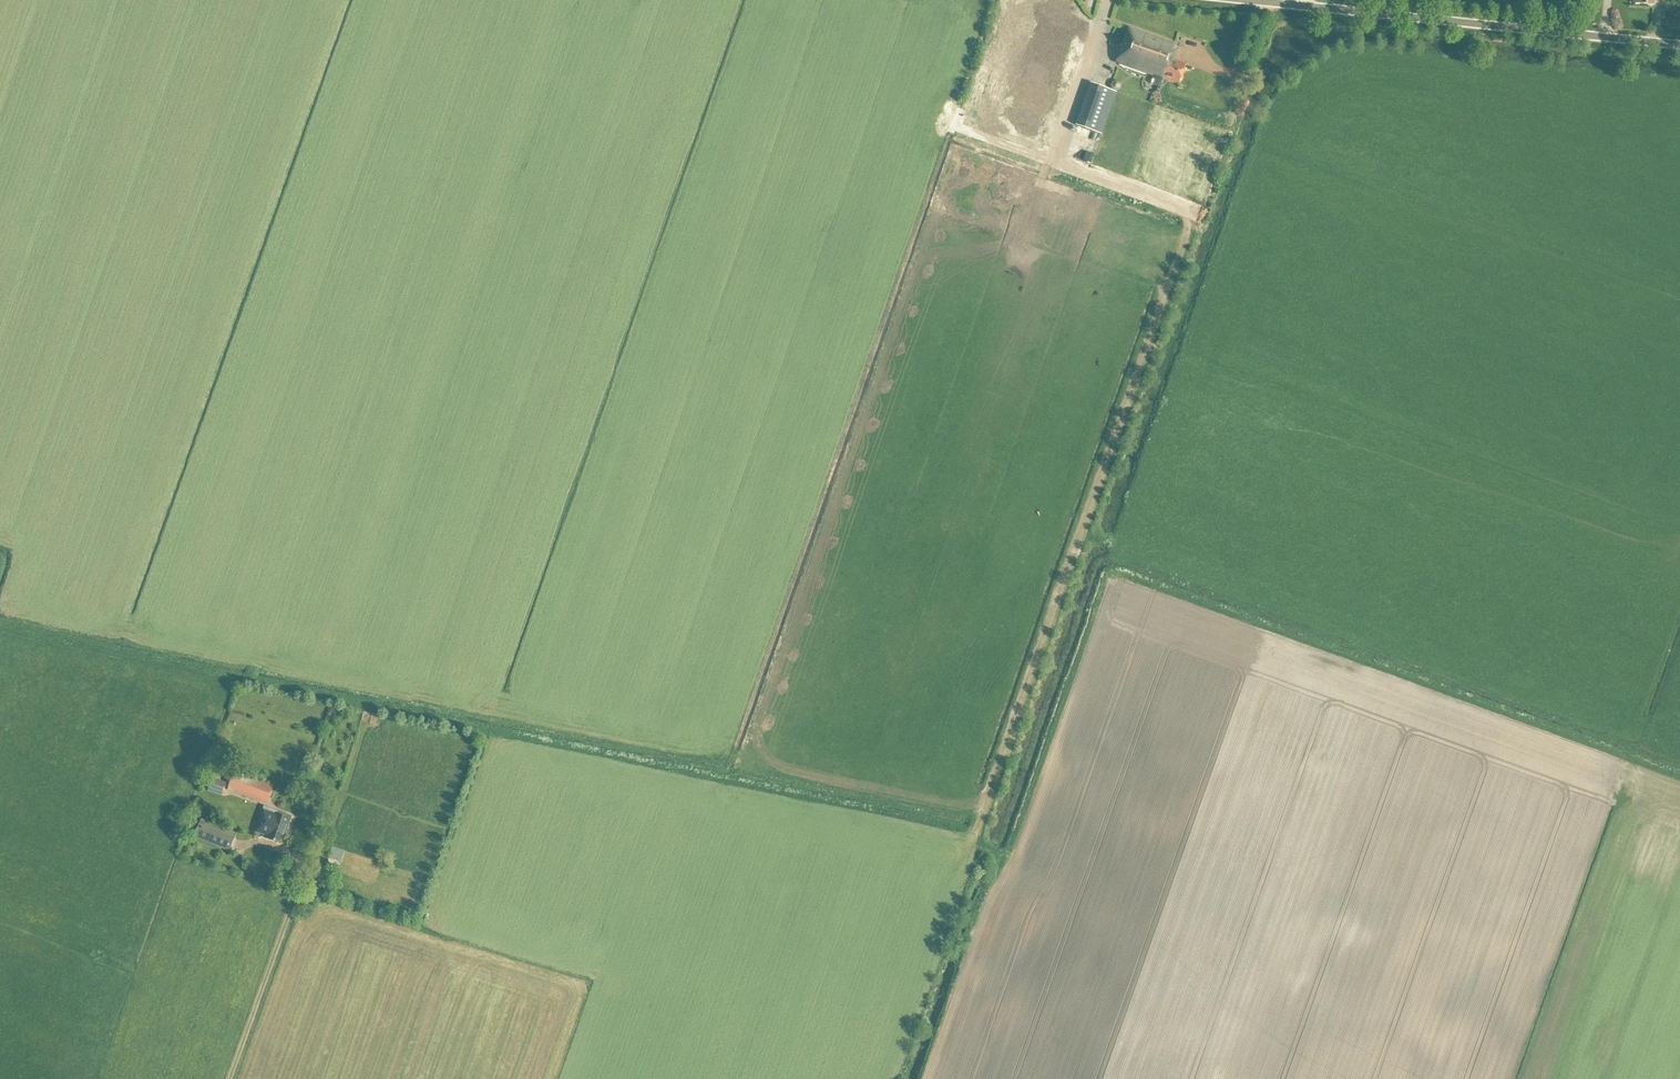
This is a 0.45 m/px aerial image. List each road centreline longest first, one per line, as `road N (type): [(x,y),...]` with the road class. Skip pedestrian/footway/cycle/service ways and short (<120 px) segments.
road 1 (unclassified): [(1679,45),(1248,0)]
road 2 (track): [(230,1078),(298,893),(293,859)]
road 3 (track): [(930,1078),(1007,864)]

